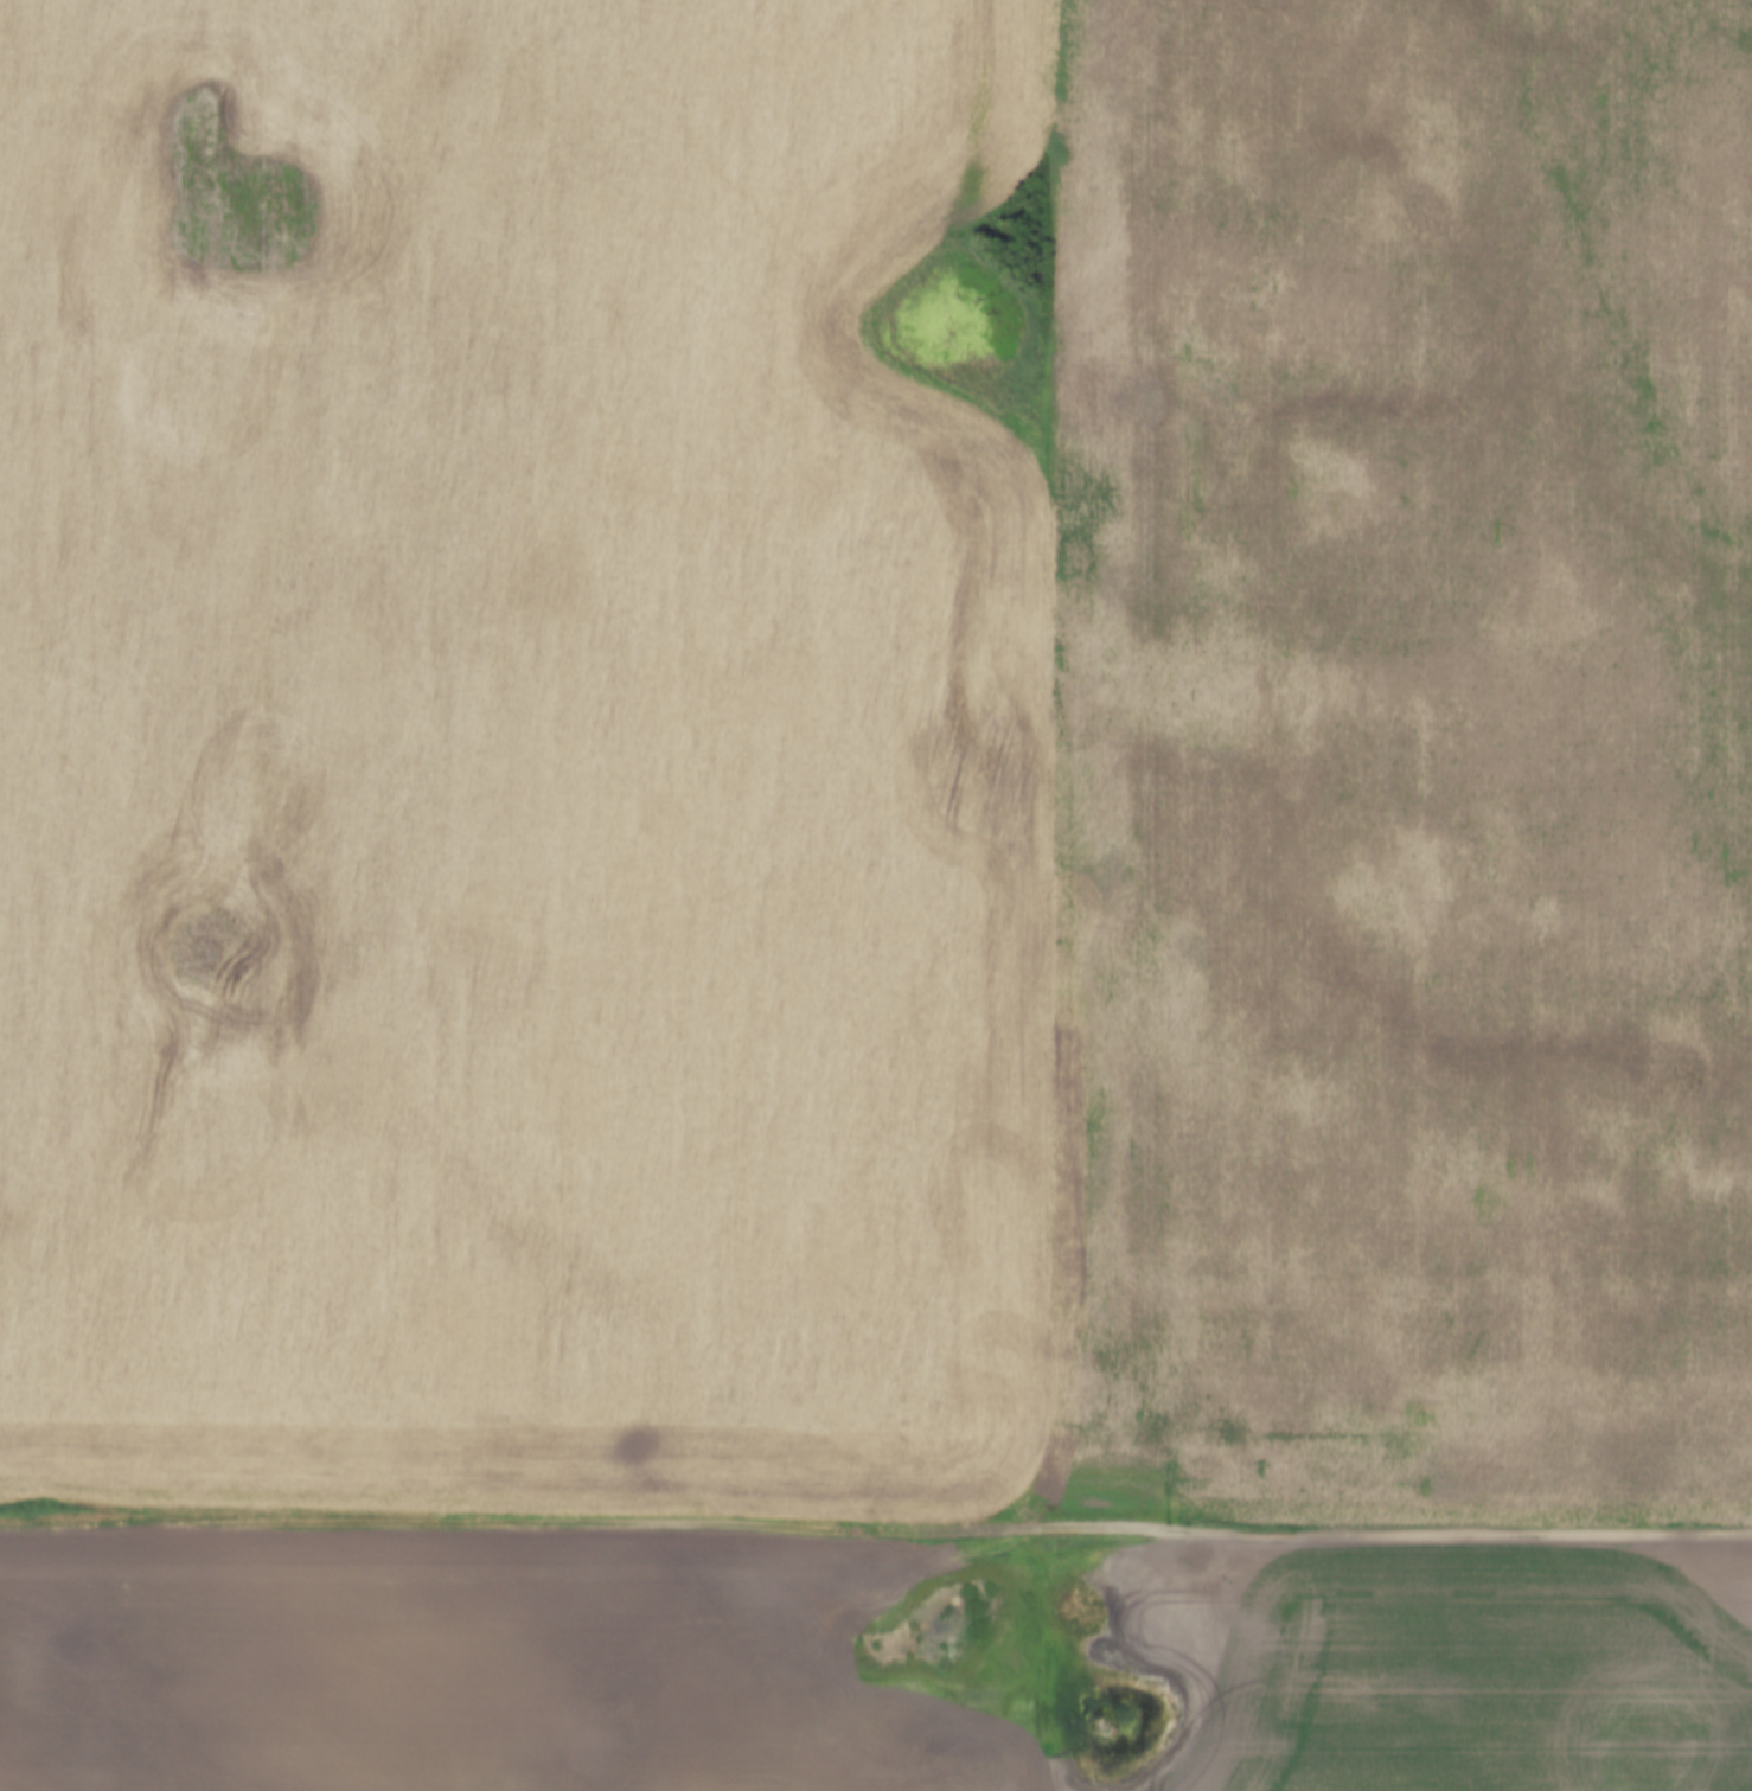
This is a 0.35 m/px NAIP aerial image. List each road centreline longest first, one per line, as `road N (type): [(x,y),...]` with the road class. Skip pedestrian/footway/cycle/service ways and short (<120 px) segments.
road 1 (track): [(1751,1533),(0,1518)]

